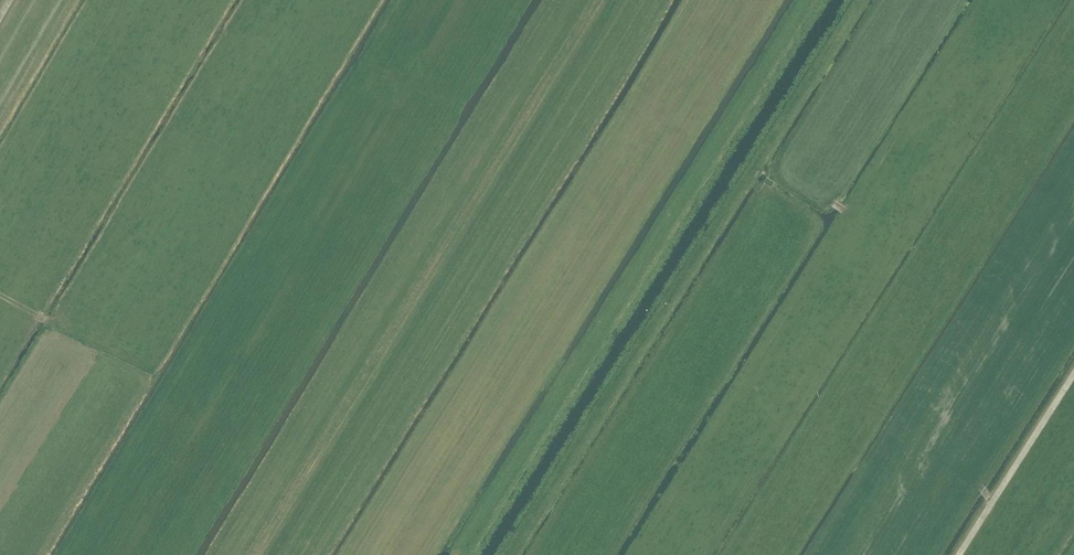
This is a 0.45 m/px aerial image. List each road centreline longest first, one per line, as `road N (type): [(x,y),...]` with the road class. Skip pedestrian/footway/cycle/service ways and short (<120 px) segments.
road 1 (track): [(961,554),(1073,379)]

